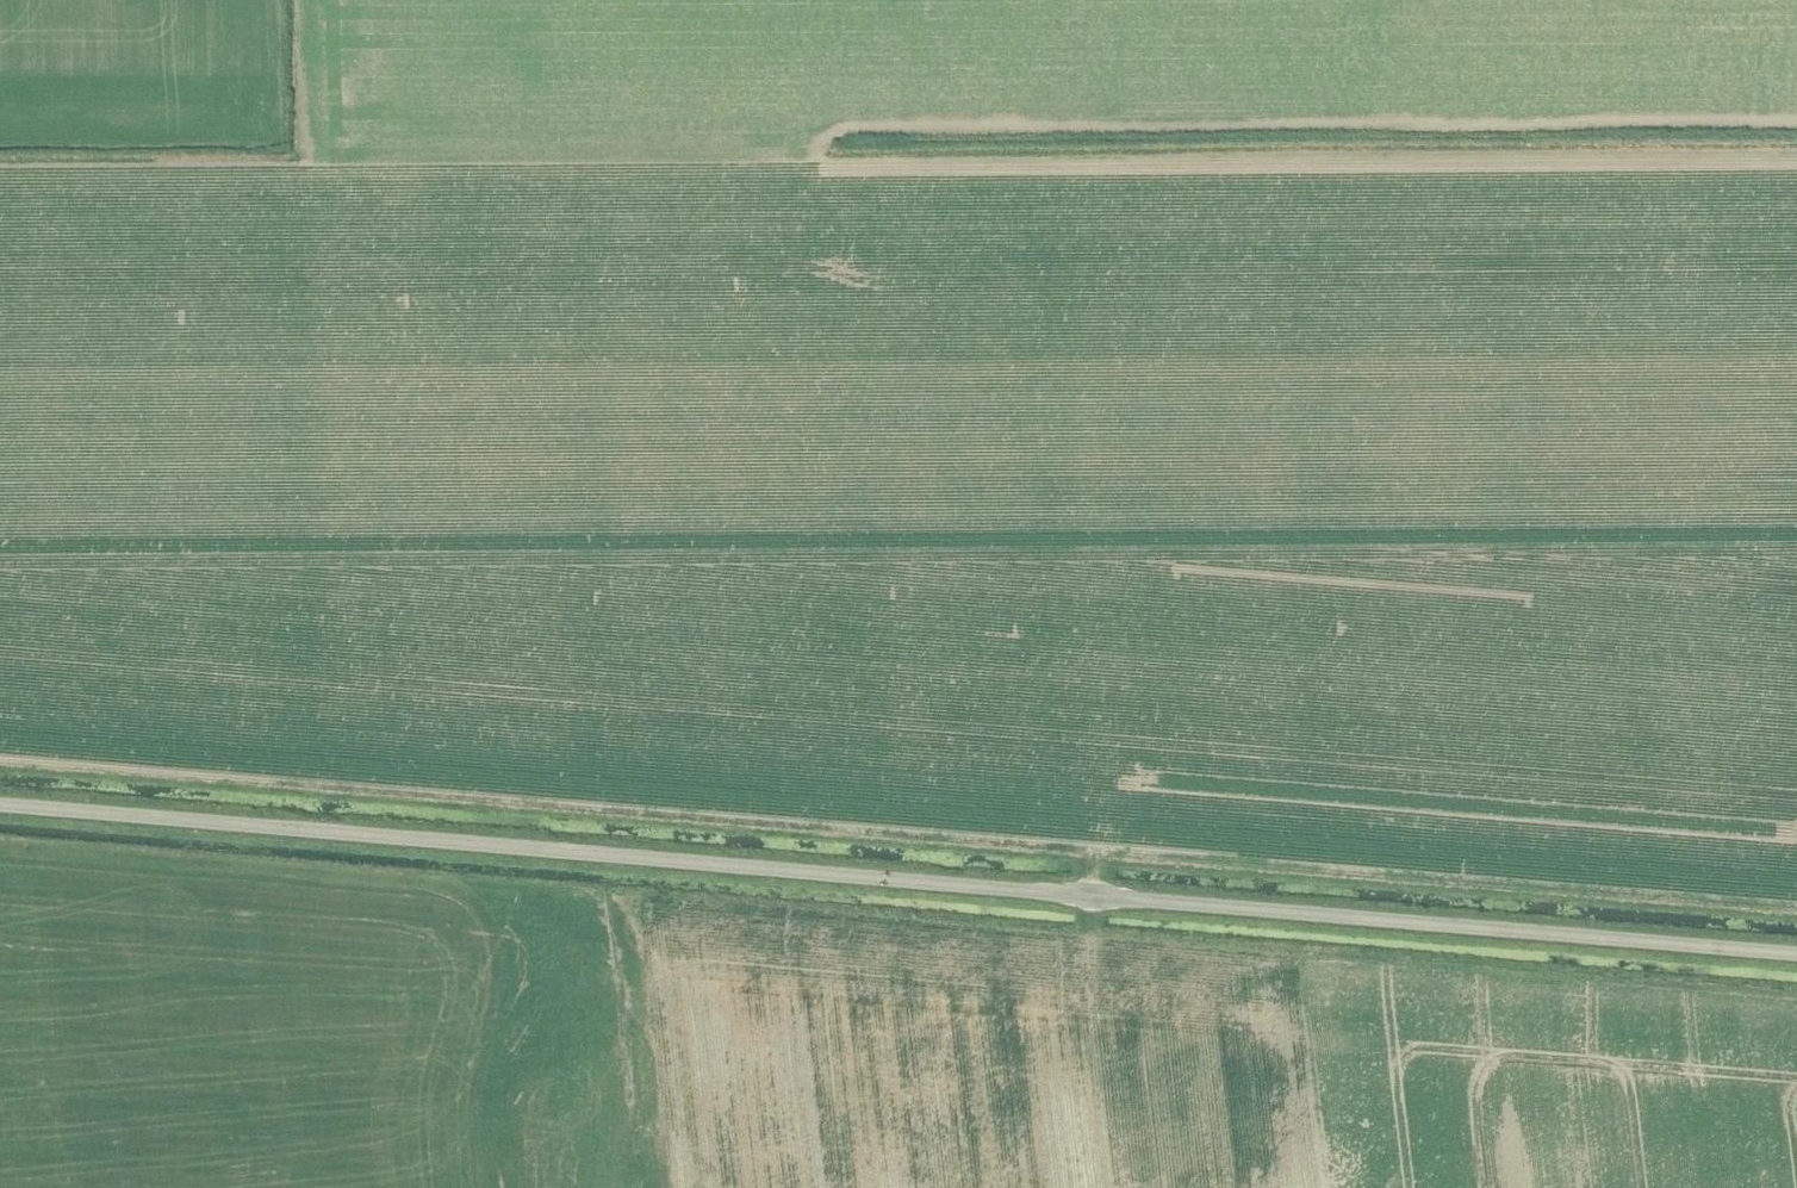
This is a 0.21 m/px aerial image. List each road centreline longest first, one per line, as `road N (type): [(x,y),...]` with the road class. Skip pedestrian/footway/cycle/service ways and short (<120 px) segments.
road 1 (unclassified): [(0,808),(1796,944)]

